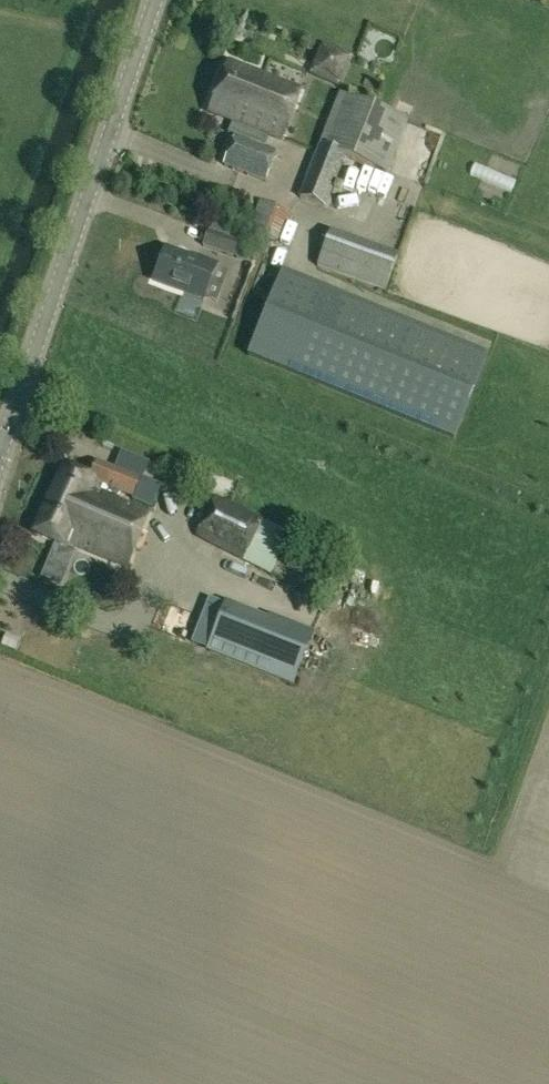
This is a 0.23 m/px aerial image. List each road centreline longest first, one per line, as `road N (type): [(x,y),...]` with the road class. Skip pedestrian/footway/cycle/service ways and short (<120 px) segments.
road 1 (tertiary): [(0,452),(154,0)]

